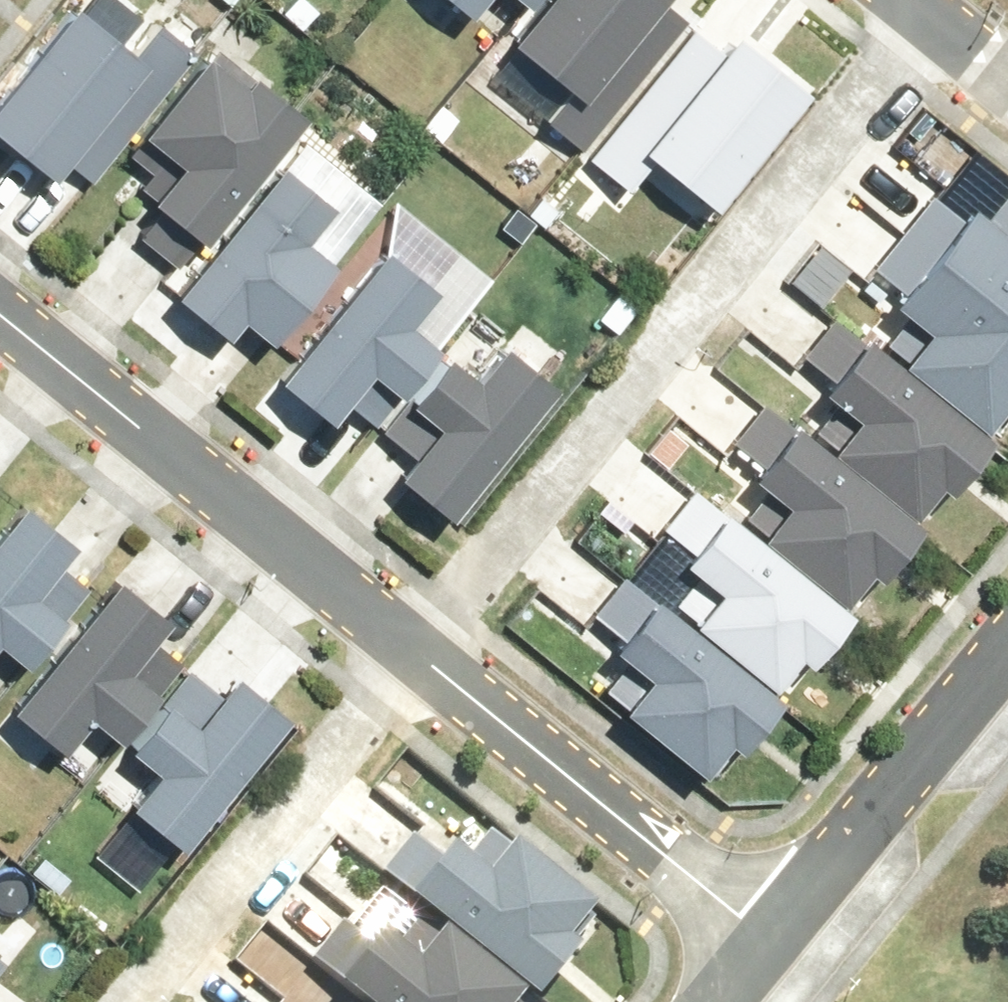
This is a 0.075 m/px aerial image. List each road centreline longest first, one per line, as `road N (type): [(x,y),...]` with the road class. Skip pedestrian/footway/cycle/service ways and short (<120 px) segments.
road 1 (residential): [(407,649),(926,18)]
road 2 (residential): [(0,312),(407,649)]
road 3 (residential): [(407,649),(770,950)]
road 4 (residential): [(118,1001),(407,649)]
road 5 (residential): [(770,950),(1007,643)]

